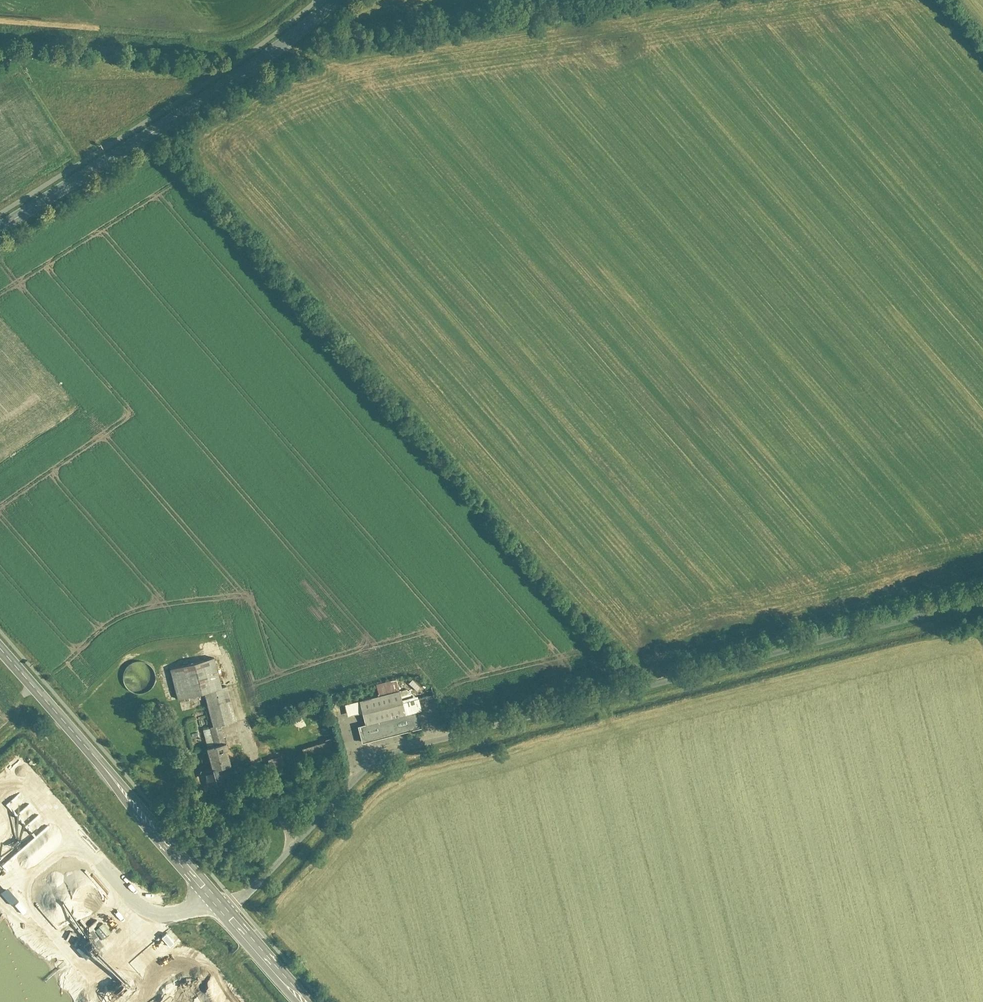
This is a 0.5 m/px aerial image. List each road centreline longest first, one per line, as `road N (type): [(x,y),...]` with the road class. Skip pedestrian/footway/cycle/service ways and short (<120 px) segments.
road 1 (unclassified): [(229,911),(356,777),(417,740),(982,597)]
road 2 (tertiary): [(0,230),(263,61),(338,0)]
road 3 (tertiary): [(0,650),(229,911)]

